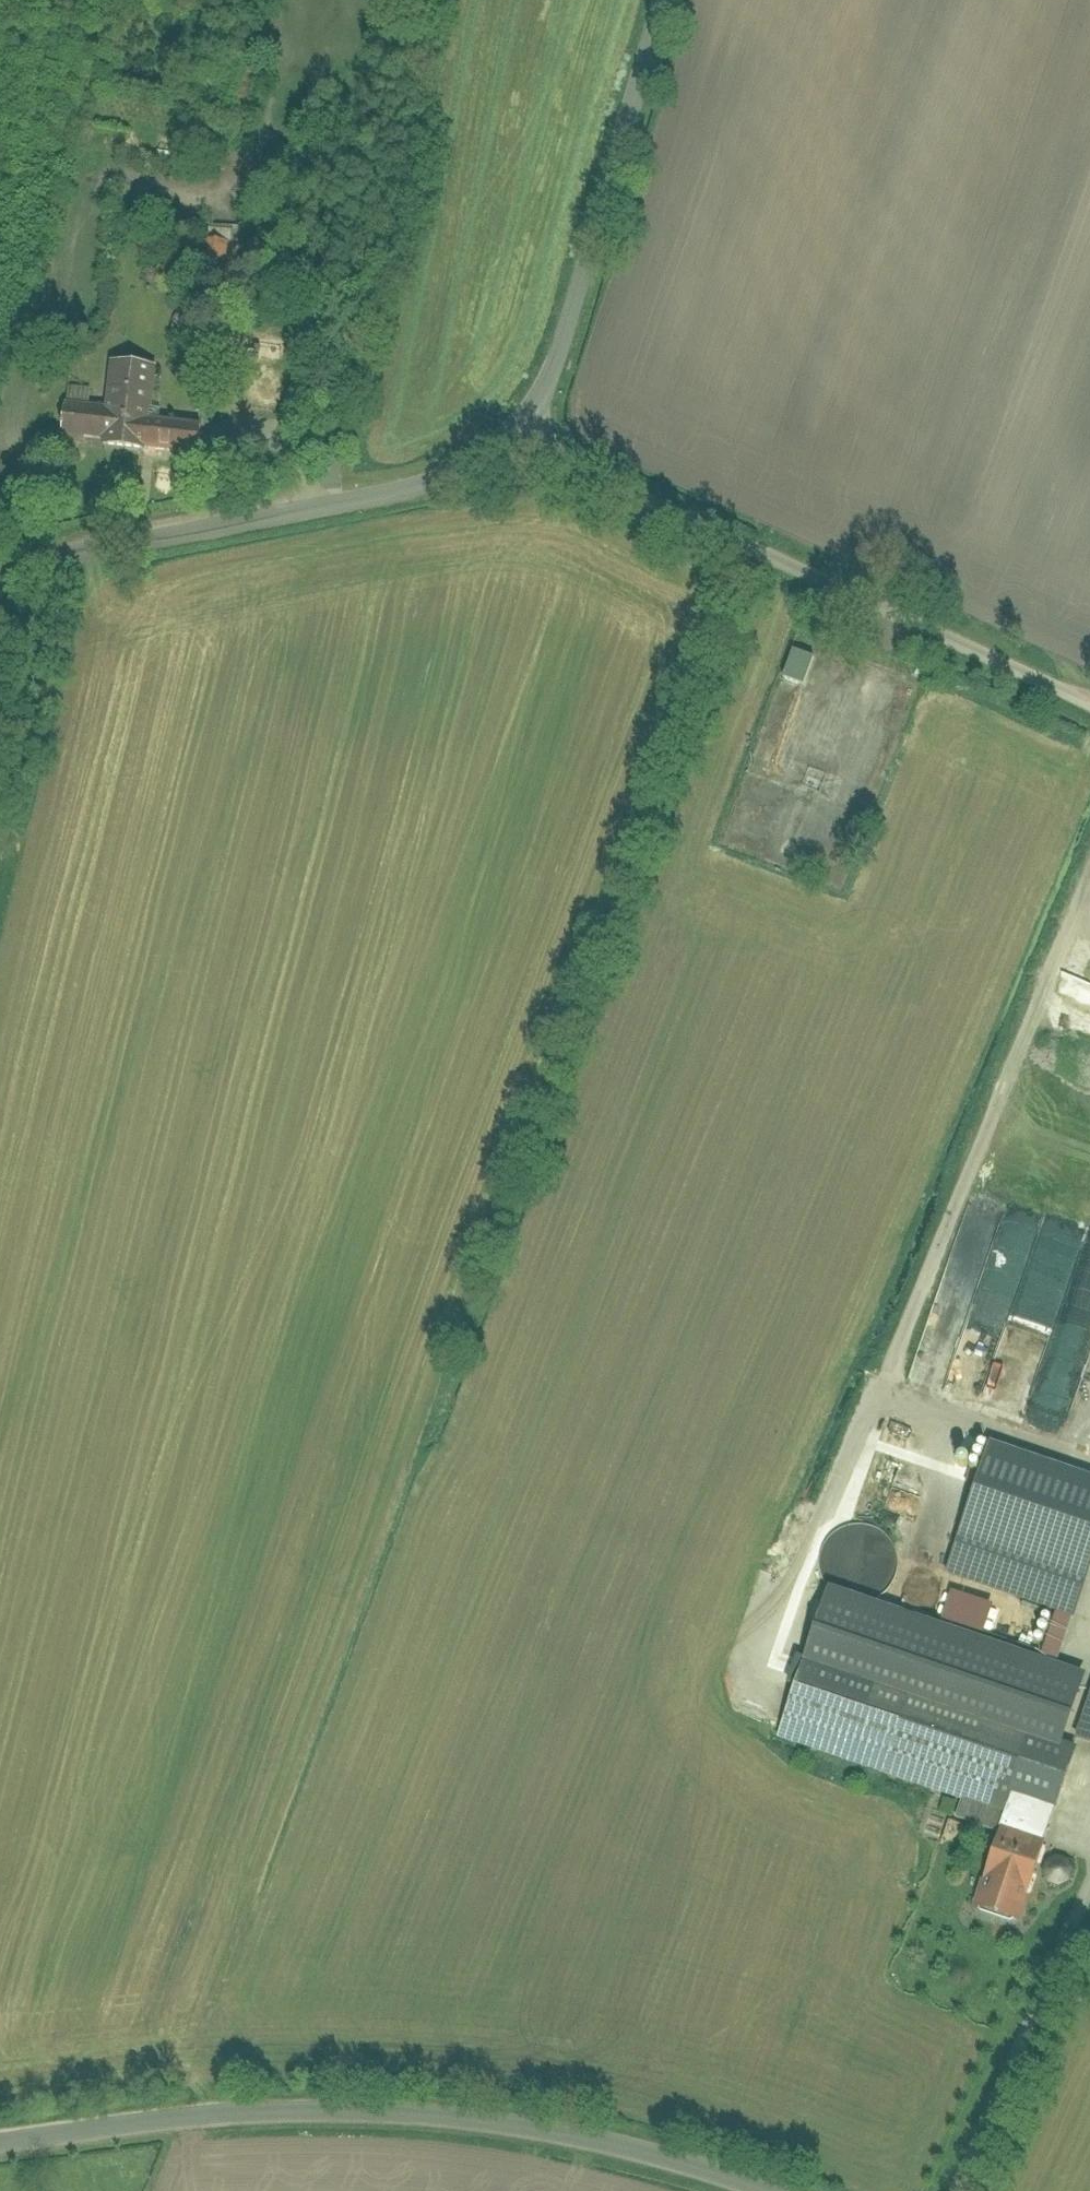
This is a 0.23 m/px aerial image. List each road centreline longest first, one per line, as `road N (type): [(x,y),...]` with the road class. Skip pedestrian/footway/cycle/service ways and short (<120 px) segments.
road 1 (track): [(766,1673),(863,1396),(1089,887)]
road 2 (unclassified): [(0,2147),(264,2116),(360,2115),(580,2141),(754,2190)]
road 3 (unclassified): [(546,441),(1089,698)]
road 4 (unclassified): [(546,441),(437,481),(0,572)]
road 5 (unclassified): [(672,0),(546,441)]

